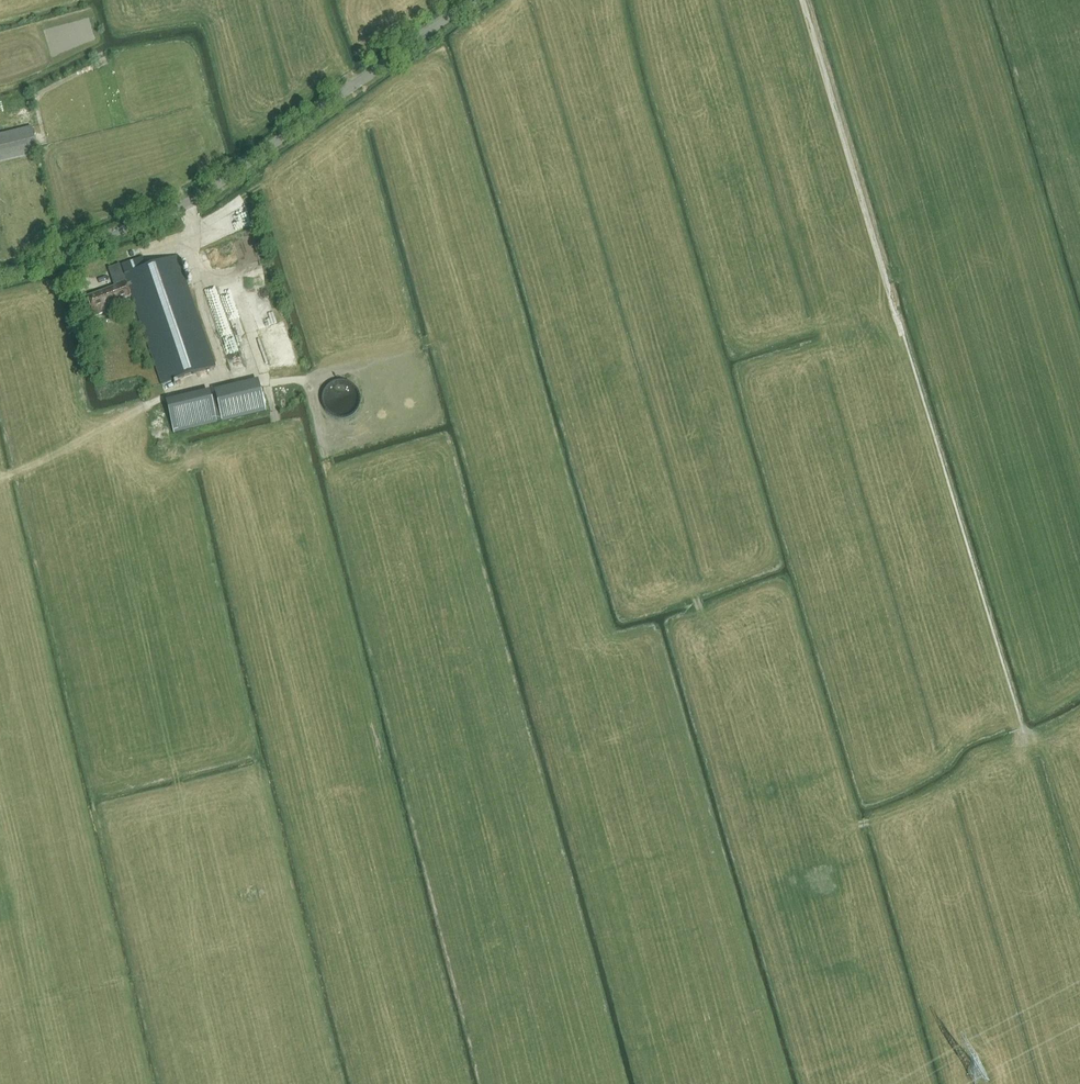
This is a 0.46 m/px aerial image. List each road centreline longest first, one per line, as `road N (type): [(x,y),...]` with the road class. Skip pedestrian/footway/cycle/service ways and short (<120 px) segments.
road 1 (tertiary): [(0,270),(167,213),(225,183),(475,0)]

